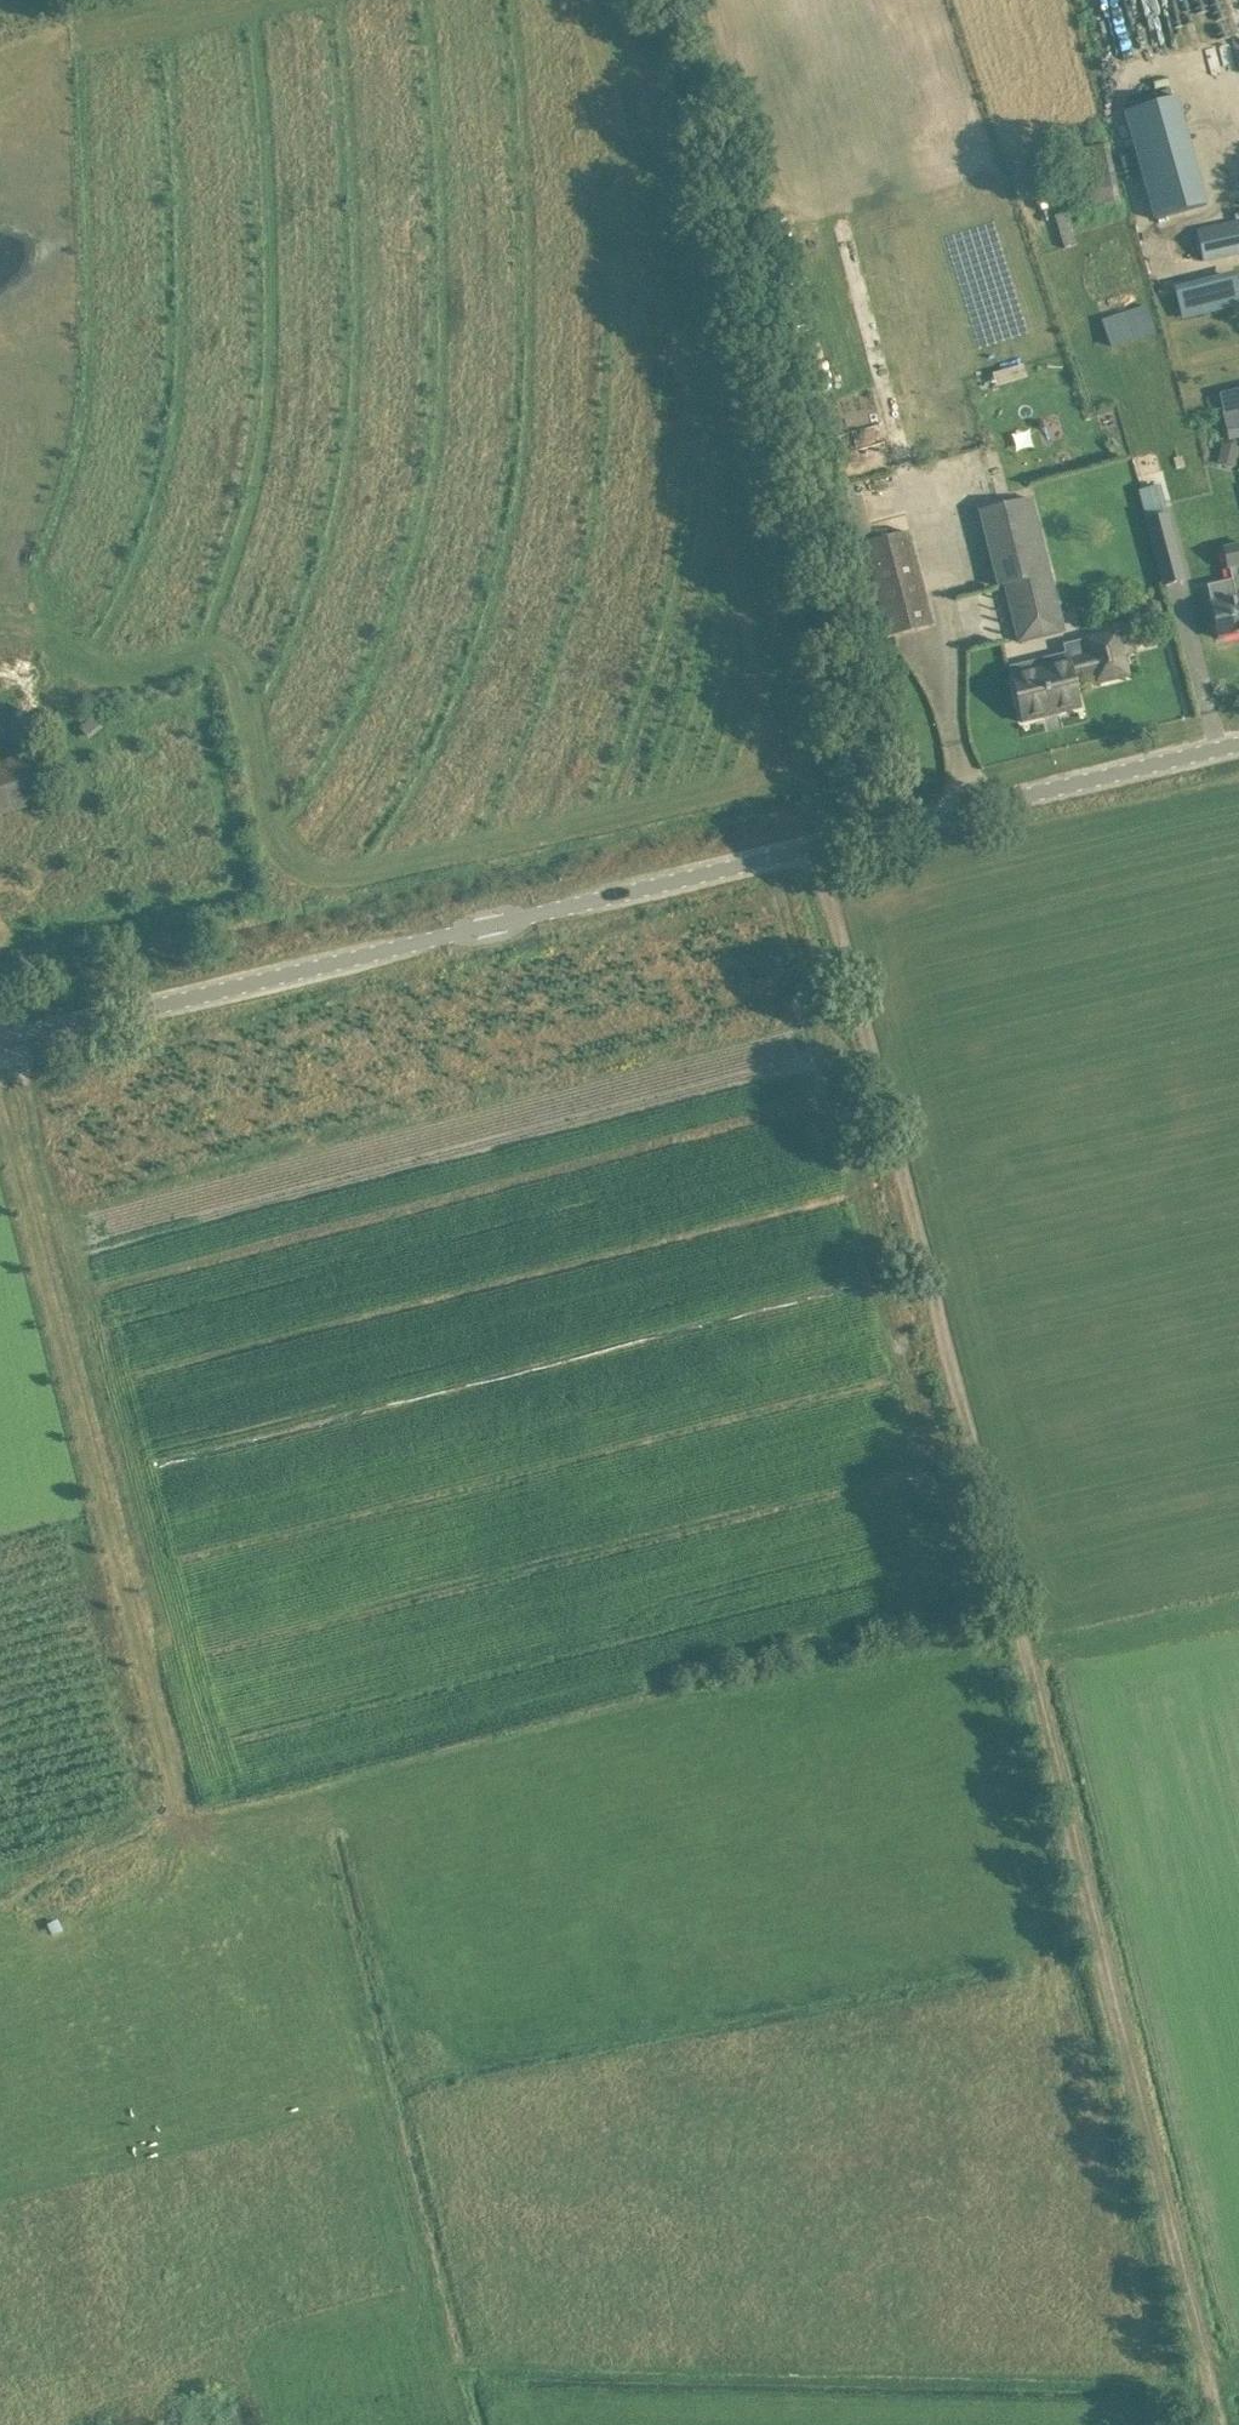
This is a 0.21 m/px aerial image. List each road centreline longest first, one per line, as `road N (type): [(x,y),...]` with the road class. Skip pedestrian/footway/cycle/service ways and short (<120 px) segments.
road 1 (track): [(1233,2424),(816,845)]
road 2 (unclassified): [(0,1039),(1238,748)]

